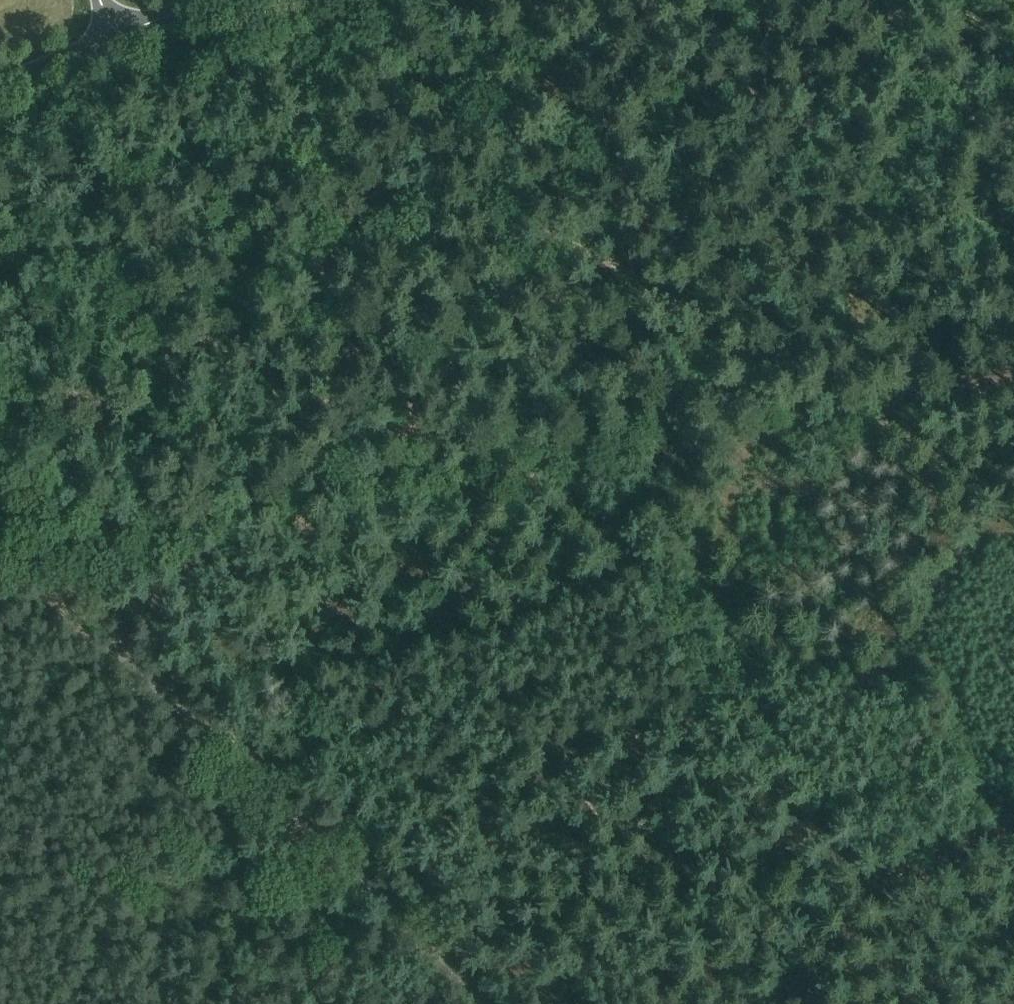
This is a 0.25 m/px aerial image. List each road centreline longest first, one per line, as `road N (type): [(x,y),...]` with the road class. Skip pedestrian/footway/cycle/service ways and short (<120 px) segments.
road 1 (track): [(491,1003),(0,542)]
road 2 (unclassified): [(0,85),(118,35)]

